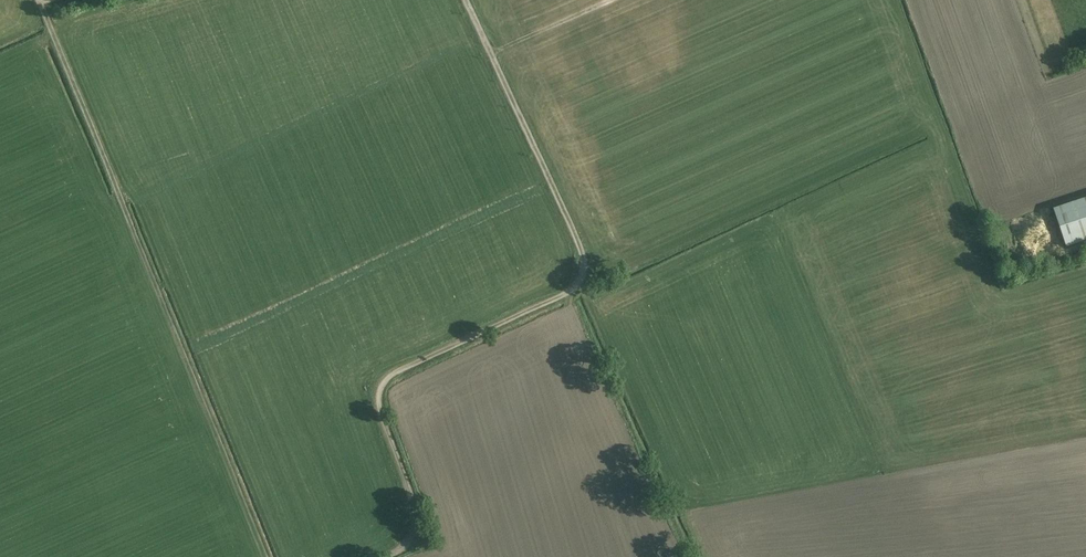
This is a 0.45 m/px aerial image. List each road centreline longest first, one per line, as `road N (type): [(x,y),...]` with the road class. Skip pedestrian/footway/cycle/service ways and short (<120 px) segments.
road 1 (track): [(391,556),(420,534),(422,514),(381,411),(386,386),(587,282),(489,54)]
road 2 (track): [(42,0),(266,556)]
road 3 (track): [(489,54),(610,0)]

